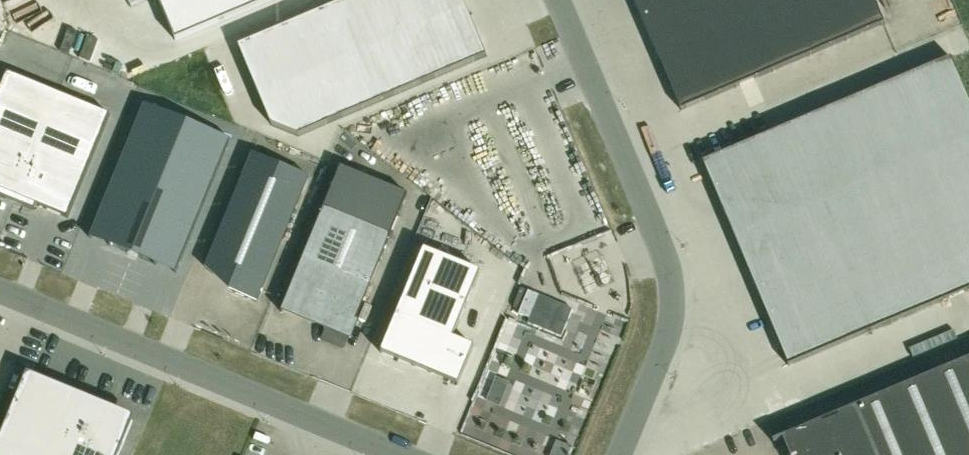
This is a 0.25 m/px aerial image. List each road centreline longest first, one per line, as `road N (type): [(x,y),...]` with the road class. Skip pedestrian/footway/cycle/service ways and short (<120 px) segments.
road 1 (residential): [(557,0),(665,256),(672,293),(667,341),(618,454)]
road 2 (residential): [(0,292),(396,454)]

